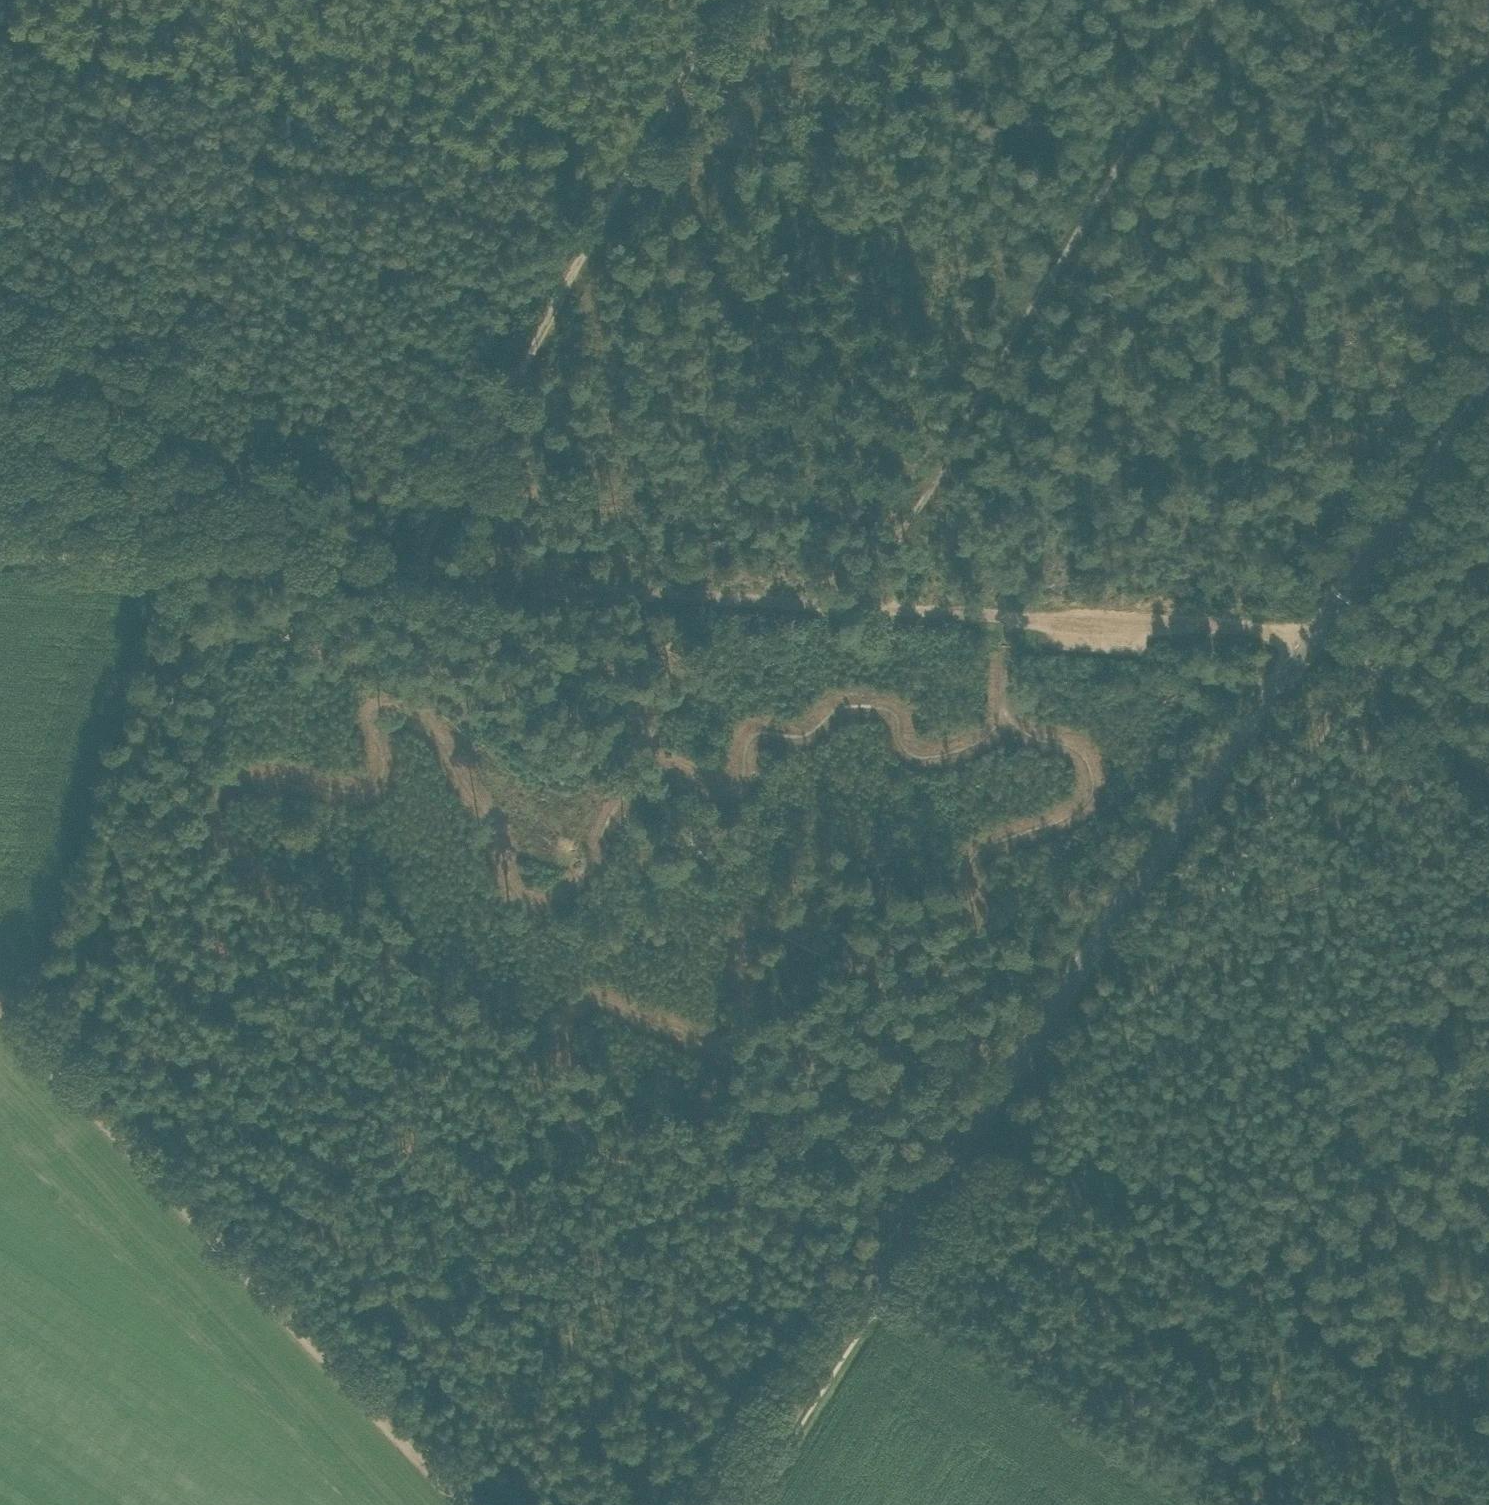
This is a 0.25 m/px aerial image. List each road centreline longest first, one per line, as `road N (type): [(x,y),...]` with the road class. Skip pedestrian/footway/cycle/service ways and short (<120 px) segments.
road 1 (secondary): [(730,1504),(1312,640),(1488,393)]
road 2 (track): [(887,607),(1232,0)]
road 3 (track): [(0,1027),(468,1504)]
road 4 (track): [(717,0),(410,570)]
road 5 (track): [(887,607),(1274,622),(1312,640),(1365,682)]
road 6 (track): [(410,570),(887,607)]
road 7 (track): [(0,554),(410,570)]
road 8 (track): [(1365,682),(1488,786)]

